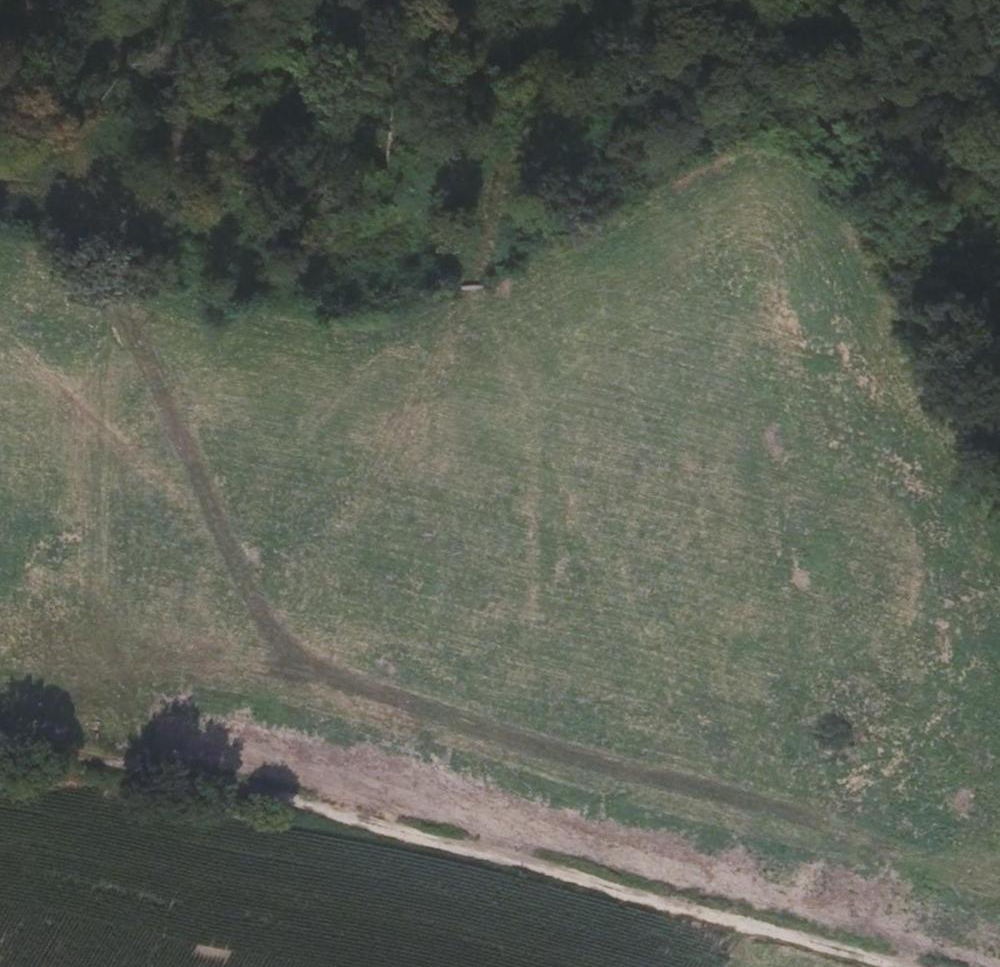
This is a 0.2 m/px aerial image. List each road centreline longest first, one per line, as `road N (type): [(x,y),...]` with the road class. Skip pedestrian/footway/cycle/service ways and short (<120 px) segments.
road 1 (track): [(877,966),(259,785),(0,745)]

